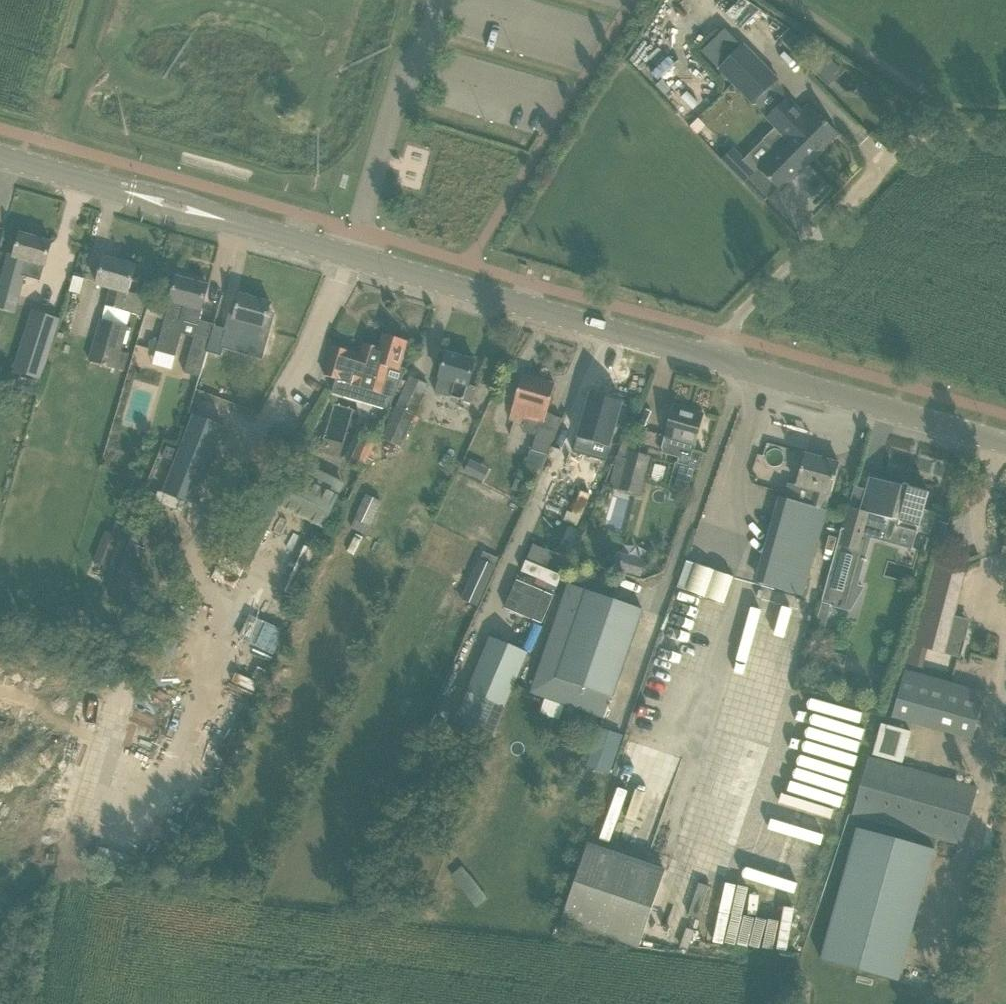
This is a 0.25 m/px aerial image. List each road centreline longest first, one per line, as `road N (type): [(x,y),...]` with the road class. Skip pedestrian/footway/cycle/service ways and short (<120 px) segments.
road 1 (tertiary): [(709,355),(131,193)]
road 2 (residential): [(709,355),(720,334),(903,151),(968,127),(1005,129)]
road 3 (tertiary): [(1005,444),(709,355)]
road 4 (tertiary): [(0,157),(131,193)]

